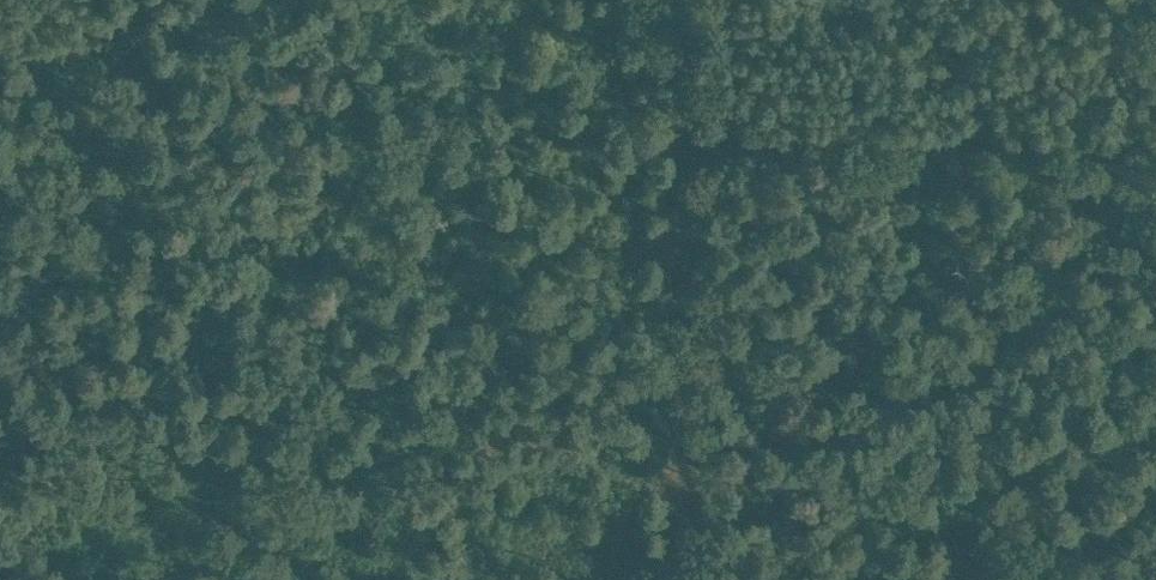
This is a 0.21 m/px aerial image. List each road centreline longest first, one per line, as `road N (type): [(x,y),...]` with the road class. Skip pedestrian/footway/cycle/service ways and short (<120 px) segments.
road 1 (track): [(664,0),(674,579)]

